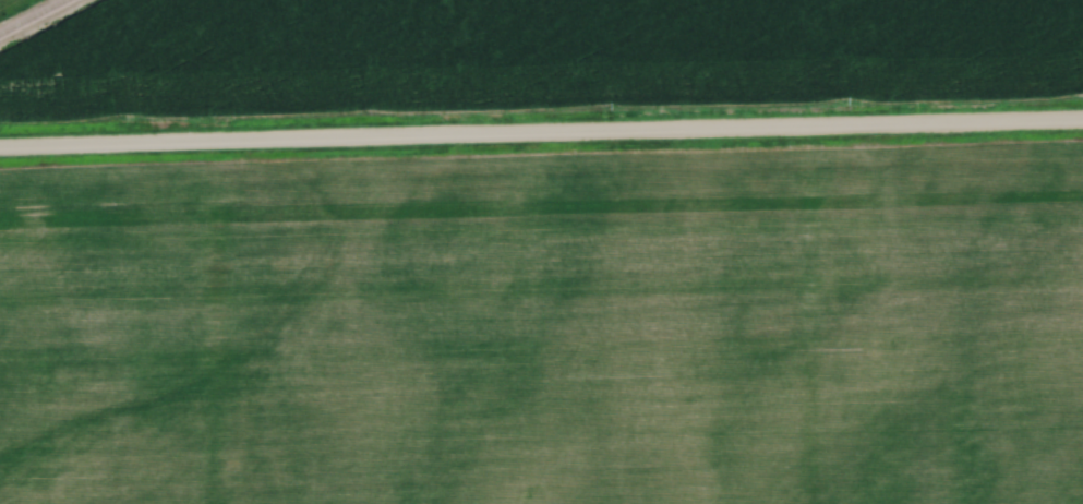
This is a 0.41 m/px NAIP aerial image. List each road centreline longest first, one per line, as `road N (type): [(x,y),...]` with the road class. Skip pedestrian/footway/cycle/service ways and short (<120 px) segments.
road 1 (residential): [(0,155),(1082,146)]

